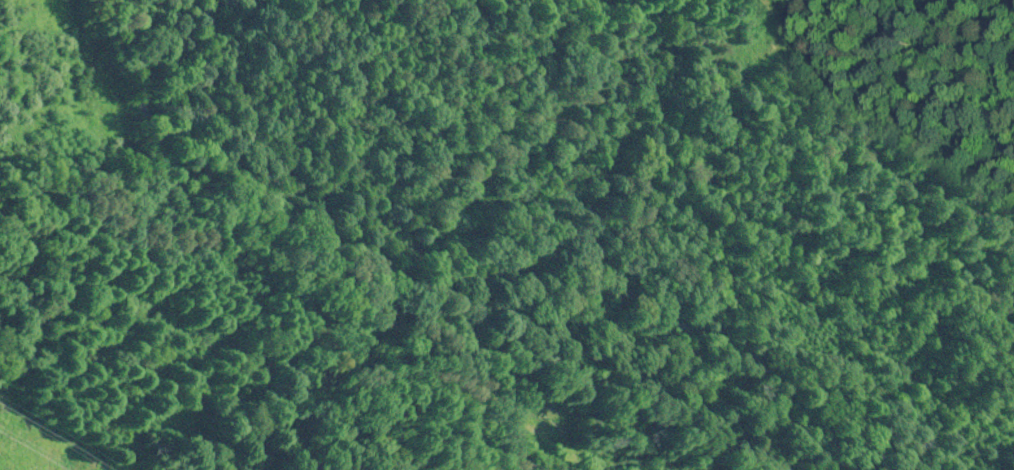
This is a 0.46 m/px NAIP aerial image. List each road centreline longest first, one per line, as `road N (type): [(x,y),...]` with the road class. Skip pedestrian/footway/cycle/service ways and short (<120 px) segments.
road 1 (residential): [(426,264),(596,253),(745,319),(950,469)]
road 2 (residential): [(426,264),(277,226),(145,82),(103,0)]
road 3 (residential): [(566,469),(448,331),(426,264)]

